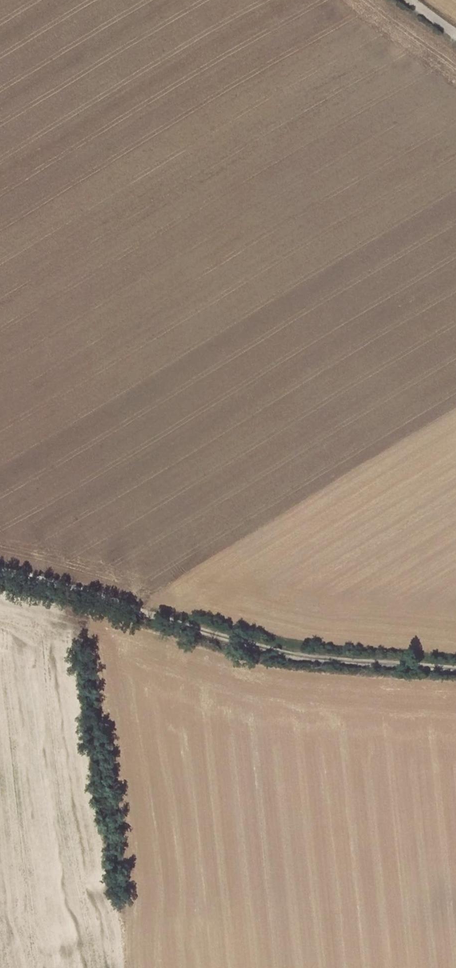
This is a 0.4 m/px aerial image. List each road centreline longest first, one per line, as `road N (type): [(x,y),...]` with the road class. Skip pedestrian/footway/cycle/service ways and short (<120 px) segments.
road 1 (track): [(455,670),(300,659),(0,572)]

